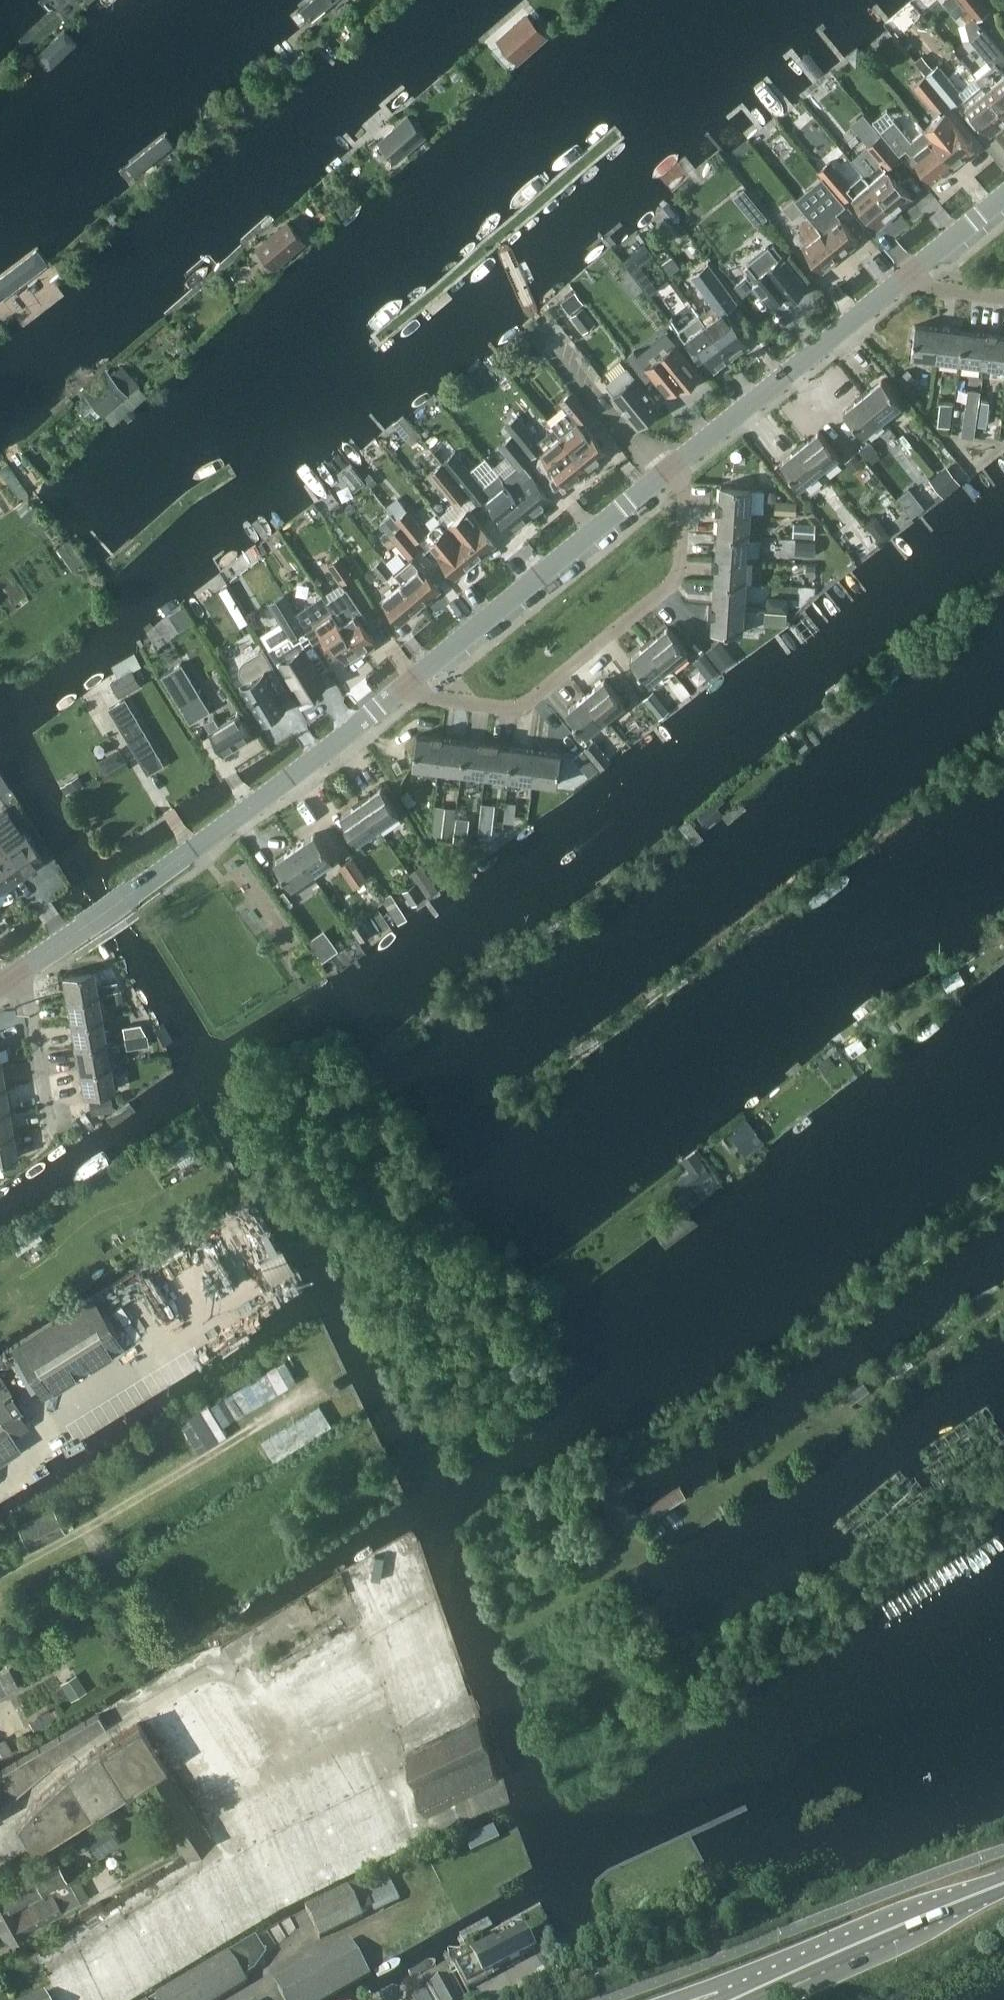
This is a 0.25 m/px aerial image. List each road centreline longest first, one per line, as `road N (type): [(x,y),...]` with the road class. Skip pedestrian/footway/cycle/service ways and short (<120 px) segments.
road 1 (residential): [(17,974),(253,807),(410,682)]
road 2 (residential): [(410,682),(423,698),(519,709),(677,577),(685,487),(670,469)]
road 3 (residential): [(410,682),(670,469)]
road 4 (residential): [(670,469),(912,273)]
road 5 (primary): [(881,1932),(671,1999)]
road 6 (primary): [(731,1999),(881,1932)]
road 7 (residential): [(17,974),(47,1101),(58,1117)]
road 8 (primary): [(881,1932),(1003,1885)]
road 9 (primary): [(773,1999),(881,1932)]

